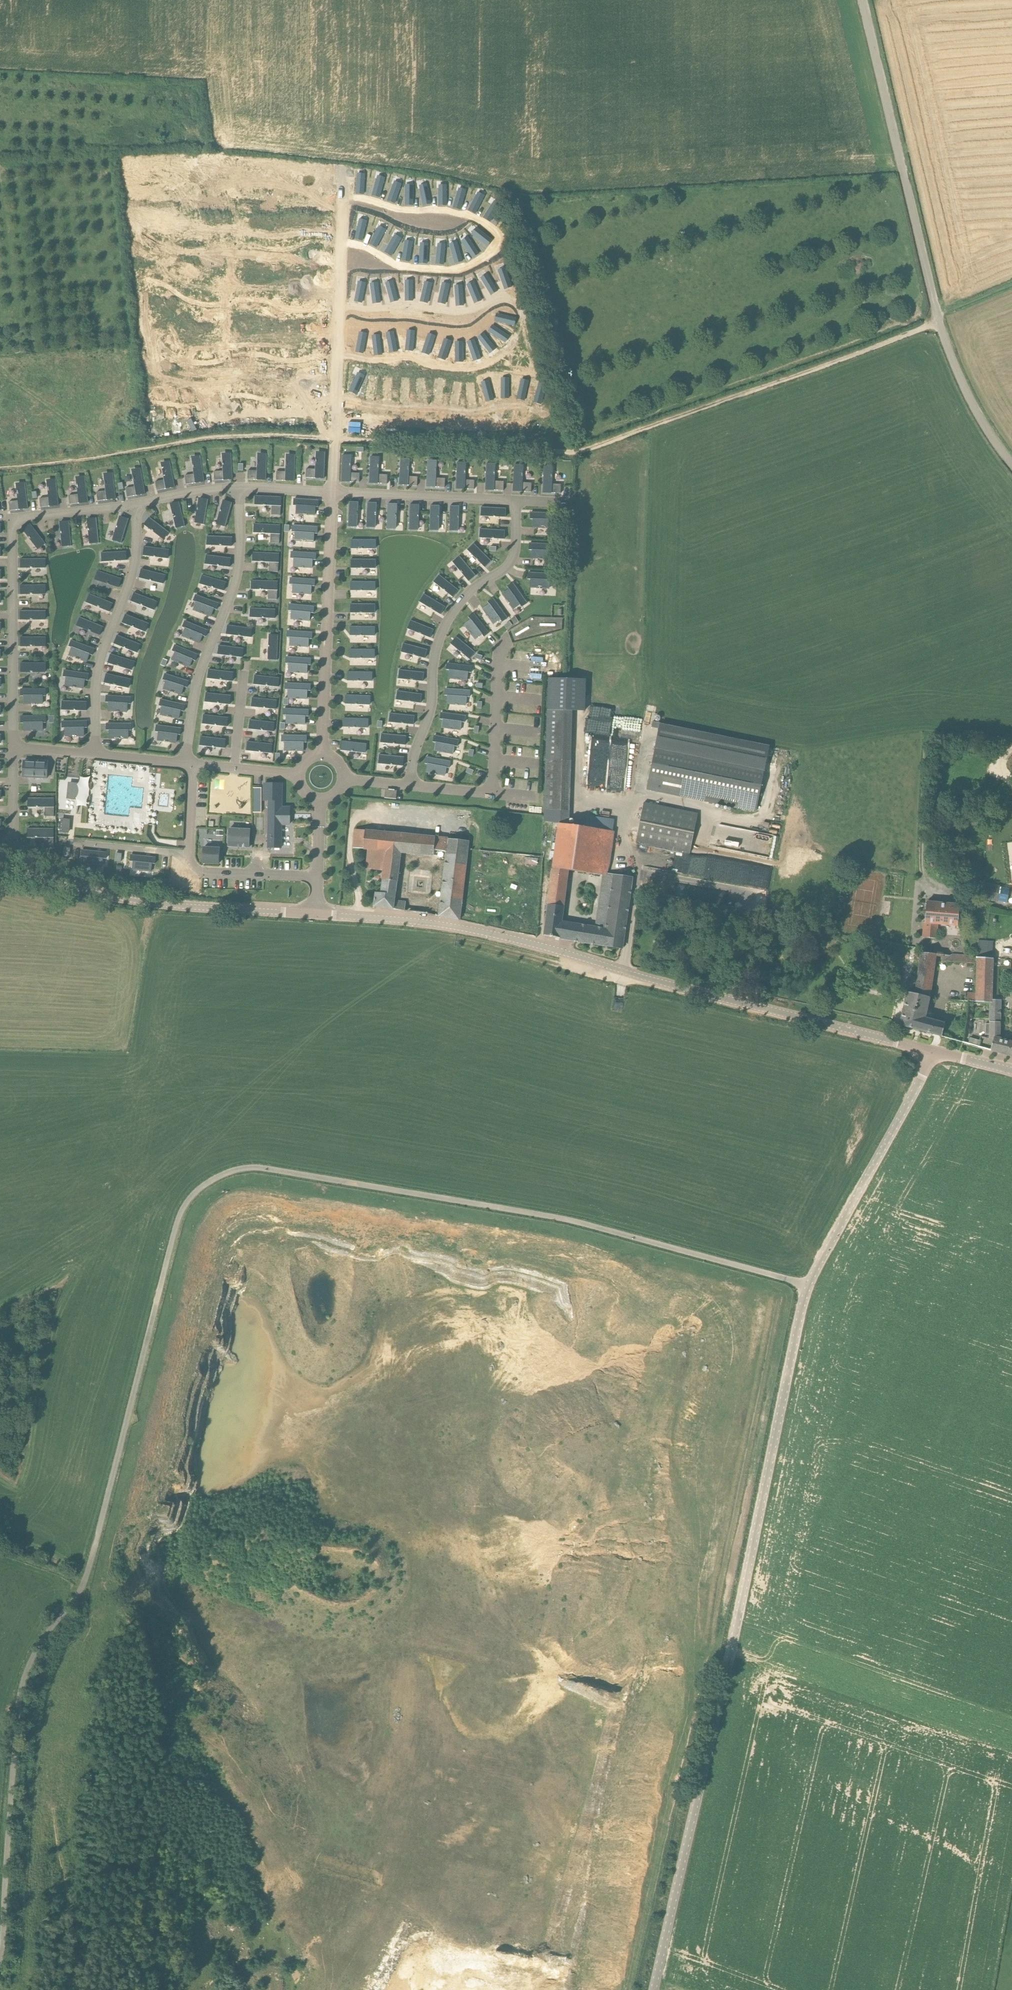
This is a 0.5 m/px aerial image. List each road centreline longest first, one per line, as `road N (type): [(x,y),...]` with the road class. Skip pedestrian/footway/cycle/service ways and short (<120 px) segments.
road 1 (unclassified): [(809,1285),(566,1220),(275,1170),(231,1171),(197,1190),(173,1238),(85,1579),(41,1641),(22,1686),(0,1956)]
road 2 (track): [(0,469),(252,434),(577,451),(939,322)]
road 3 (tertiary): [(933,1051),(478,930),(151,902),(0,869)]
road 4 (tertiary): [(654,1989),(809,1285)]
road 5 (unclassified): [(1011,464),(976,411),(939,322),(863,0)]
road 6 (track): [(208,1738),(256,1804),(331,1989)]
road 7 (tertiary): [(809,1285),(933,1051)]
road 8 (track): [(70,1989),(78,1933),(48,1748)]

